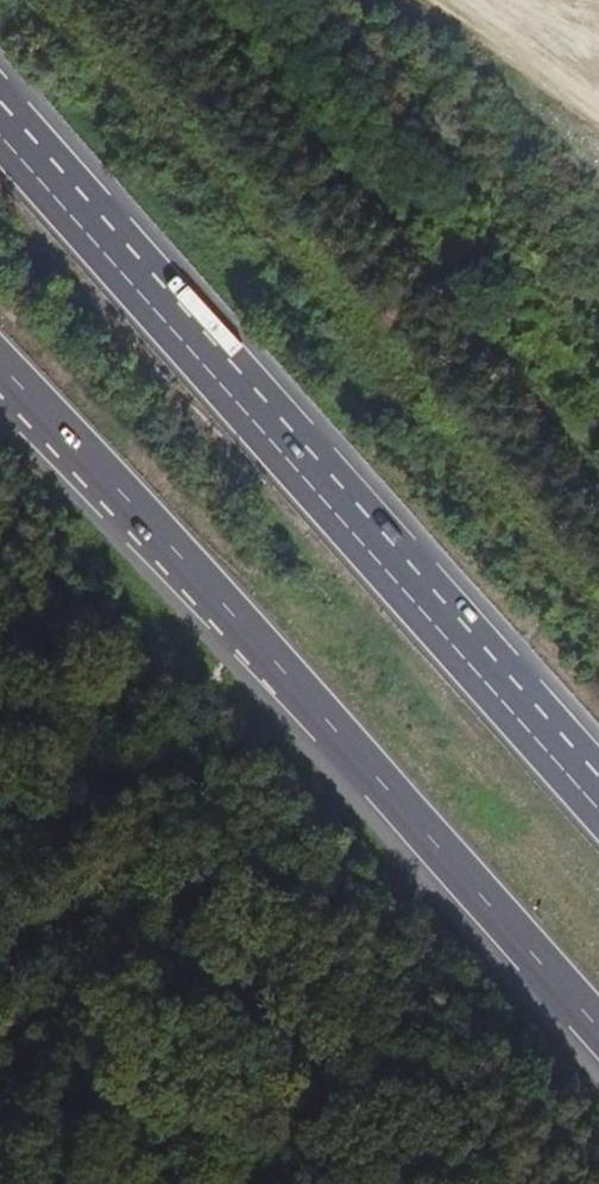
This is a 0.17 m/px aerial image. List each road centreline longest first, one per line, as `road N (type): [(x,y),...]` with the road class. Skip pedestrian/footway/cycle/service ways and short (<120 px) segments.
road 1 (trunk): [(598,792),(0,117)]
road 2 (trunk): [(0,378),(303,698),(598,1030)]
road 3 (track): [(598,494),(204,0)]

